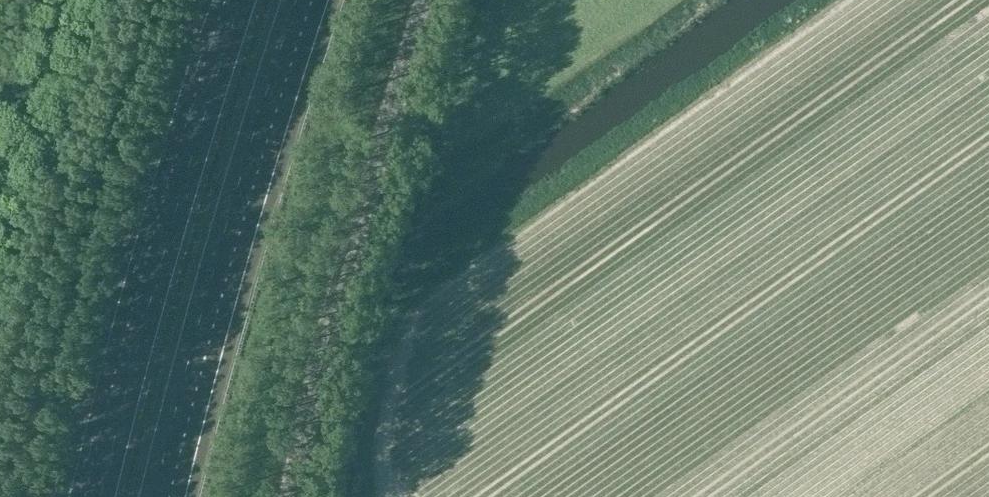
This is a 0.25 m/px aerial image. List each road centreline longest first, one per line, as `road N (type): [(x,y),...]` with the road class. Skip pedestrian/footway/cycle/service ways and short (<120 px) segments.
road 1 (motorway): [(154,496),(297,0)]
road 2 (motorway): [(241,0),(163,254),(101,496)]
road 3 (tertiary): [(295,496),(361,218),(428,0)]

